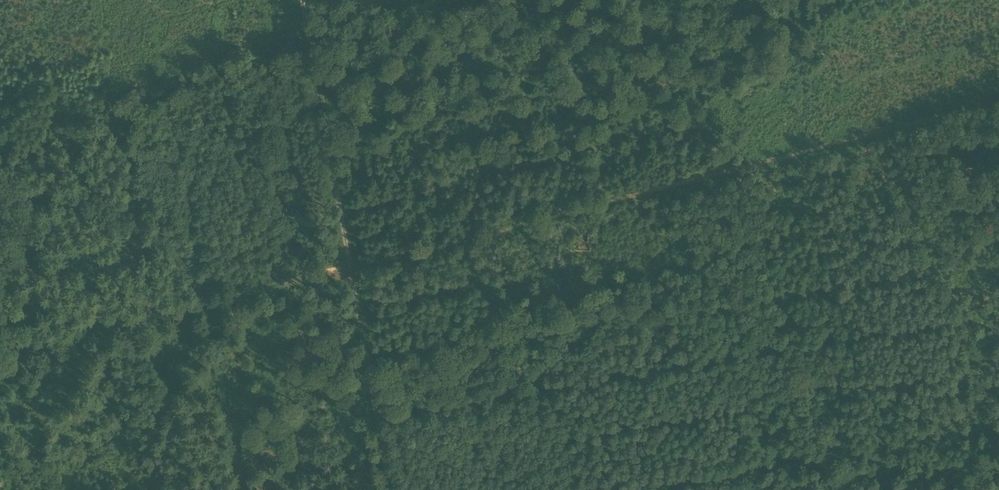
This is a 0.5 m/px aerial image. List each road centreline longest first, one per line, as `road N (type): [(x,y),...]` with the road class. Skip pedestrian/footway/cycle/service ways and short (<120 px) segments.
road 1 (track): [(383,489),(296,0)]

